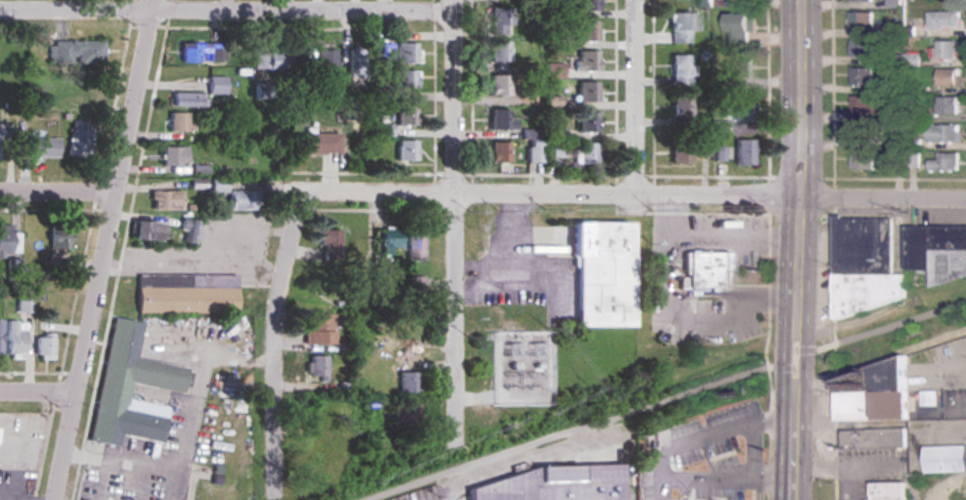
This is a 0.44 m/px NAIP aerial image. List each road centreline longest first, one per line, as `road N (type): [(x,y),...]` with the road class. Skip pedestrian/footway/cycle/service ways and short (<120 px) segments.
road 1 (residential): [(965,200),(314,189)]
road 2 (residential): [(161,0),(57,499)]
road 3 (tertiary): [(797,499),(804,0)]
road 4 (residential): [(462,14),(0,11)]
road 5 (residential): [(462,0),(456,444)]
road 6 (residential): [(314,189),(293,214),(284,261),(273,492)]
road 7 (residential): [(636,0),(633,195)]
road 8 (residential): [(123,202),(0,197)]

